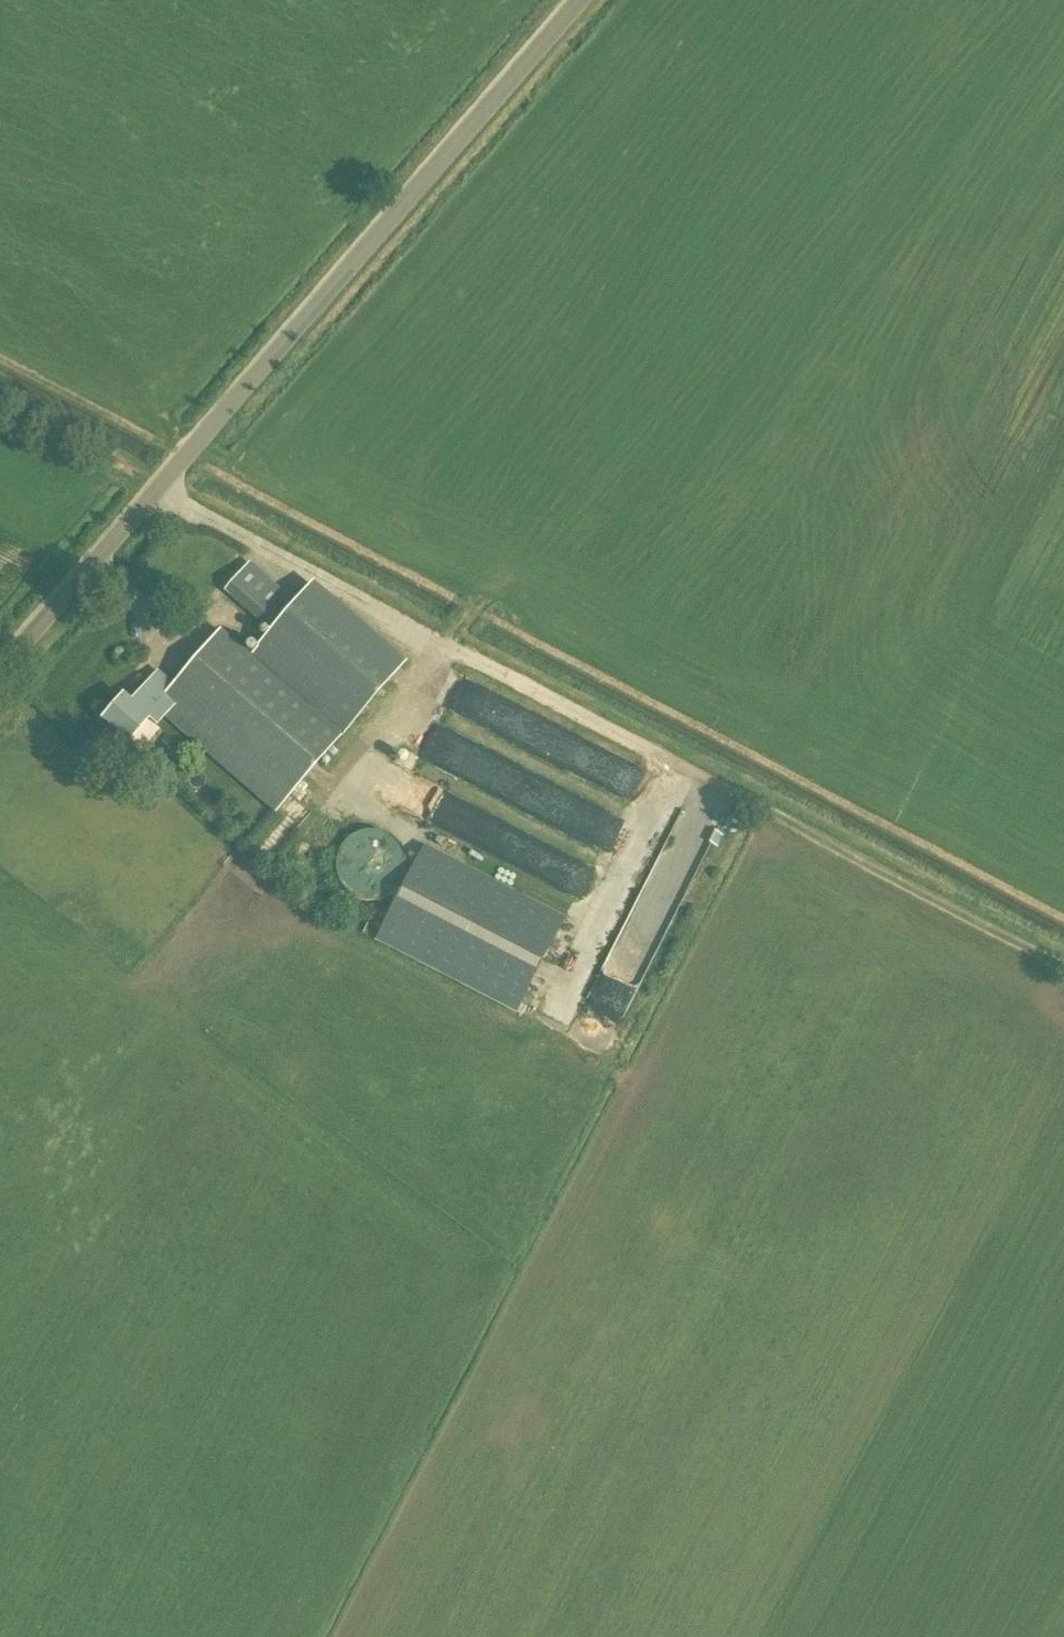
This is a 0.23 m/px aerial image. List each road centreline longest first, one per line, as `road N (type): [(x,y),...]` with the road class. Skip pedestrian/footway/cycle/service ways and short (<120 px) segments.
road 1 (unclassified): [(0,669),(579,0)]

